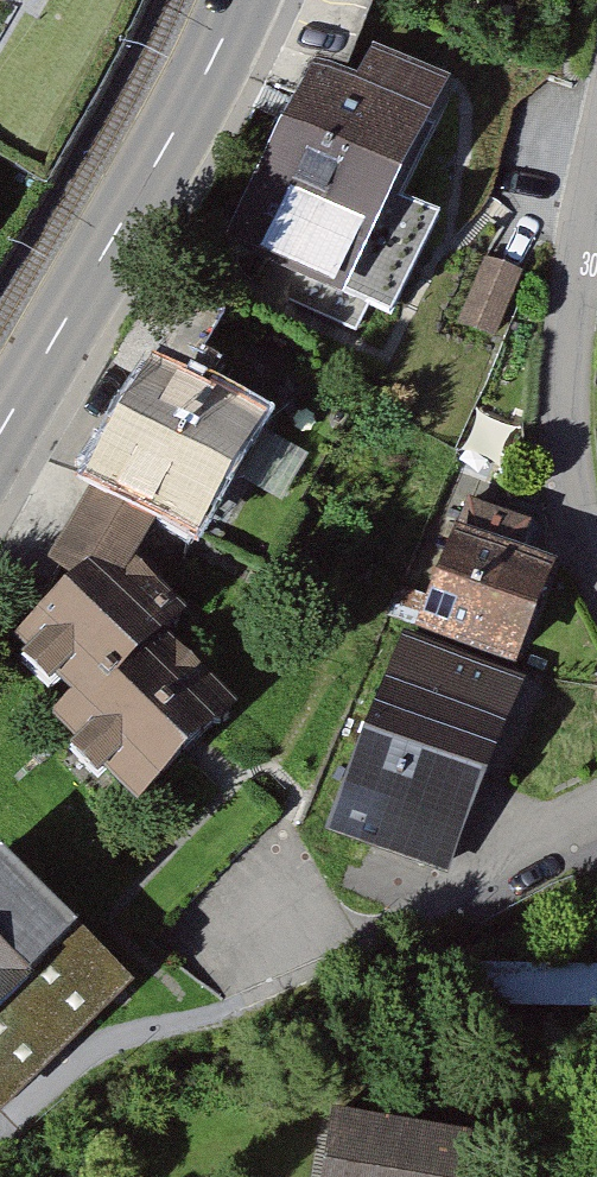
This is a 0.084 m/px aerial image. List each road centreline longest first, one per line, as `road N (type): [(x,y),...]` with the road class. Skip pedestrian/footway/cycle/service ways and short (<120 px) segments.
road 1 (secondary): [(0,432),(197,93),(238,0)]
road 2 (residential): [(596,558),(568,478),(567,335),(596,177)]

